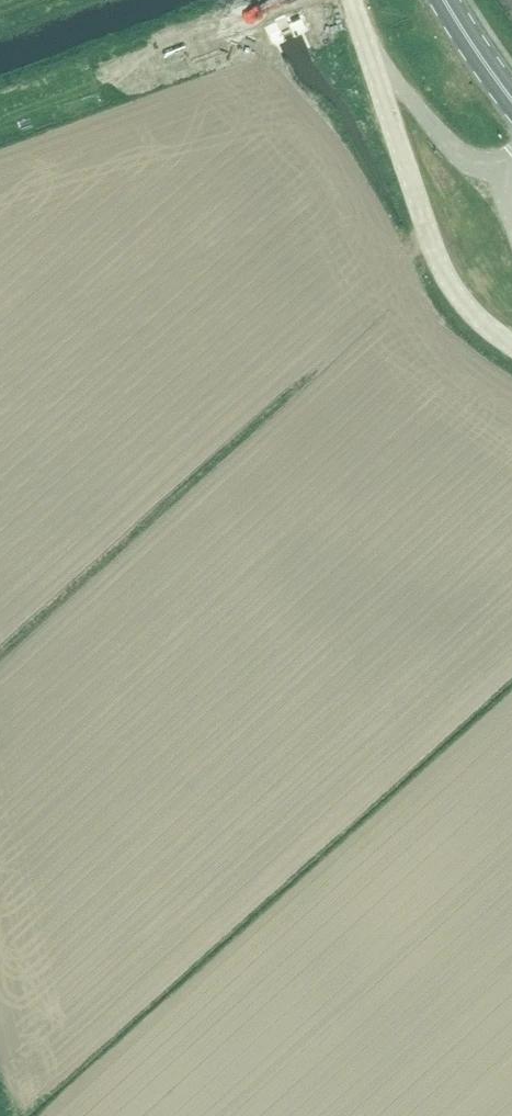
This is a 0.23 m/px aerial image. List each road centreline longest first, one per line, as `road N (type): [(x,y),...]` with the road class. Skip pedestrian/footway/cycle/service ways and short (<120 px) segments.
road 1 (unclassified): [(511,346),(473,317),(441,271),(367,55)]
road 2 (unclassified): [(367,55),(449,147),(502,168)]
road 3 (primary): [(511,102),(442,0)]

